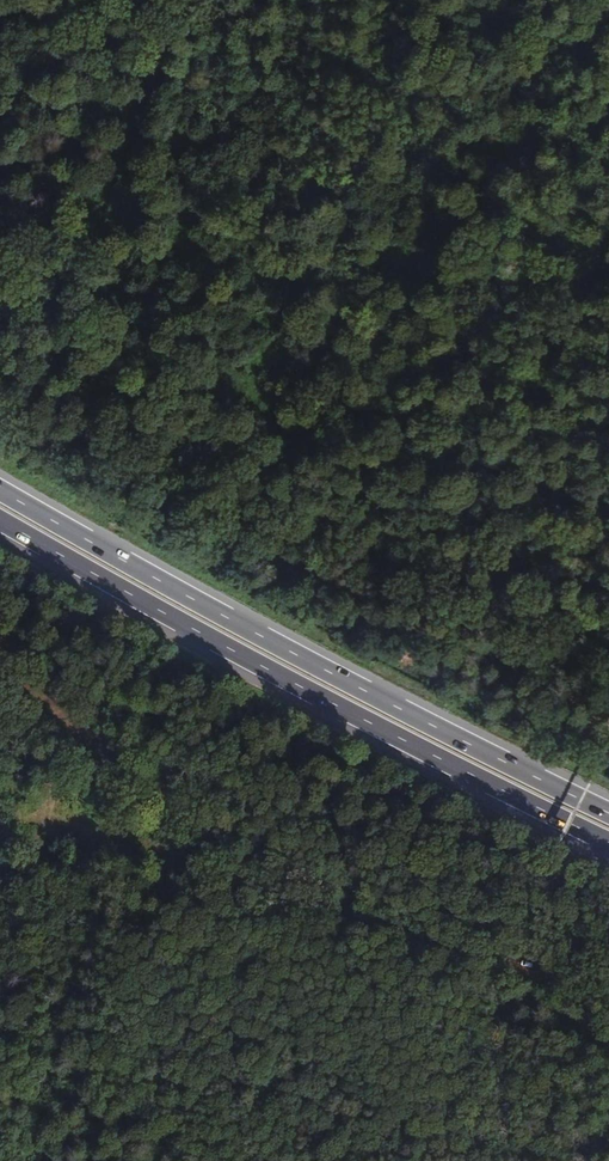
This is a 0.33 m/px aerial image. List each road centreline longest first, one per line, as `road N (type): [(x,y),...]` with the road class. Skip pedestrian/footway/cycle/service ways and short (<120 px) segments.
road 1 (motorway): [(608,813),(0,489)]
road 2 (motorway): [(0,520),(202,635),(608,842)]
road 3 (track): [(608,18),(226,541)]
road 4 (track): [(608,1013),(270,898)]
road 5 (track): [(270,898),(104,778),(0,678)]

